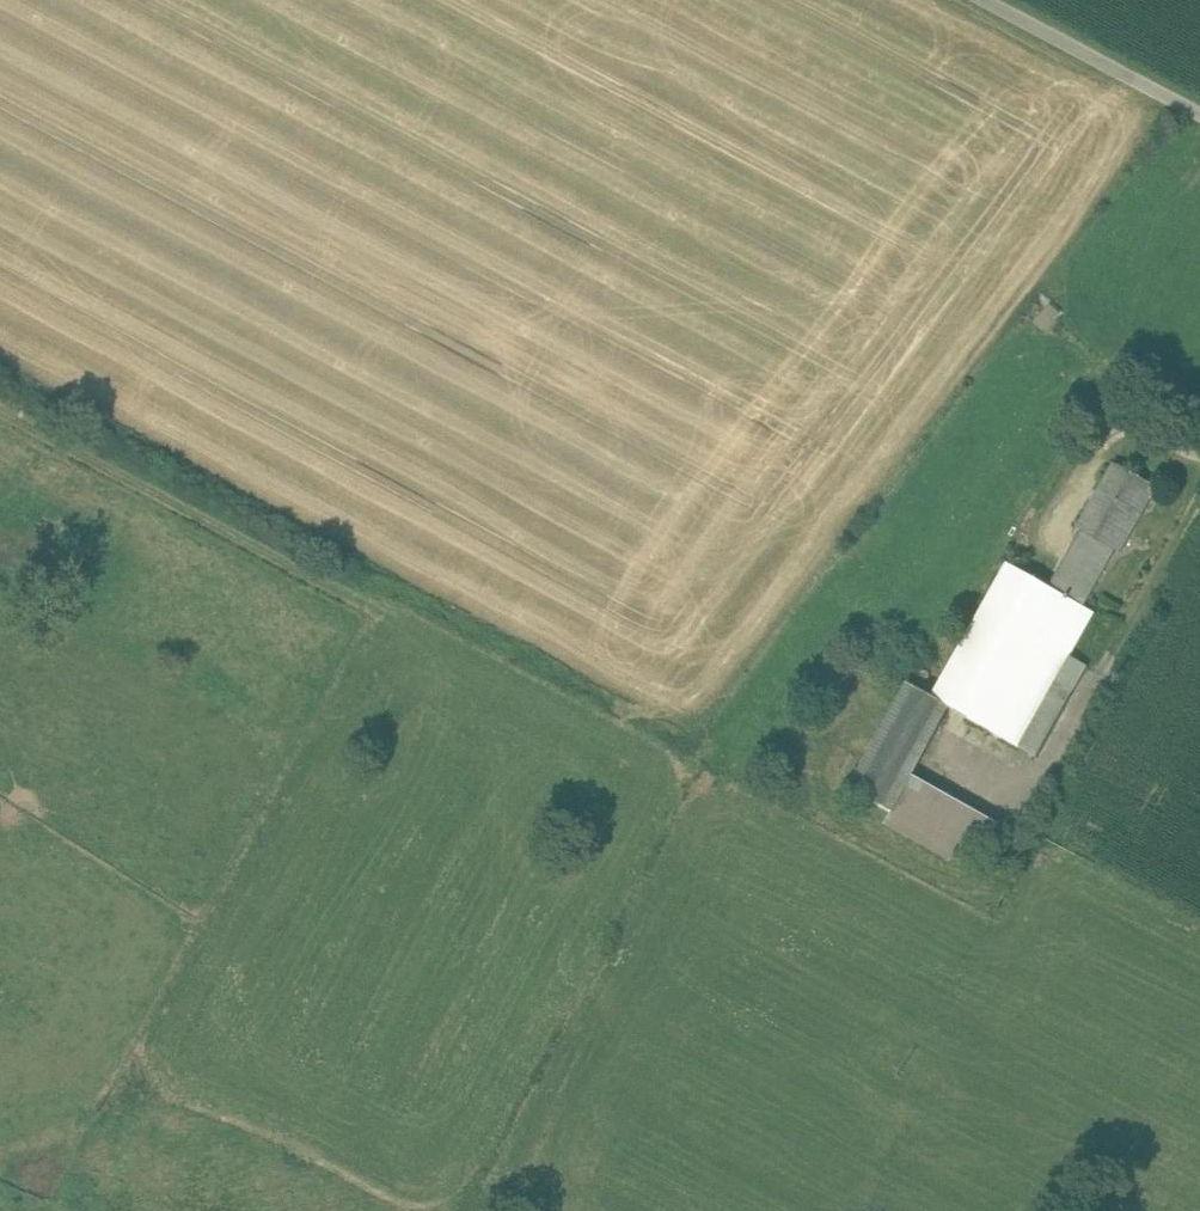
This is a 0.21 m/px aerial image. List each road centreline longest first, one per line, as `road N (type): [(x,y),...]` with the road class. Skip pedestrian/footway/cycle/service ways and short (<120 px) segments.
road 1 (unclassified): [(1199,104),(1003,0)]

